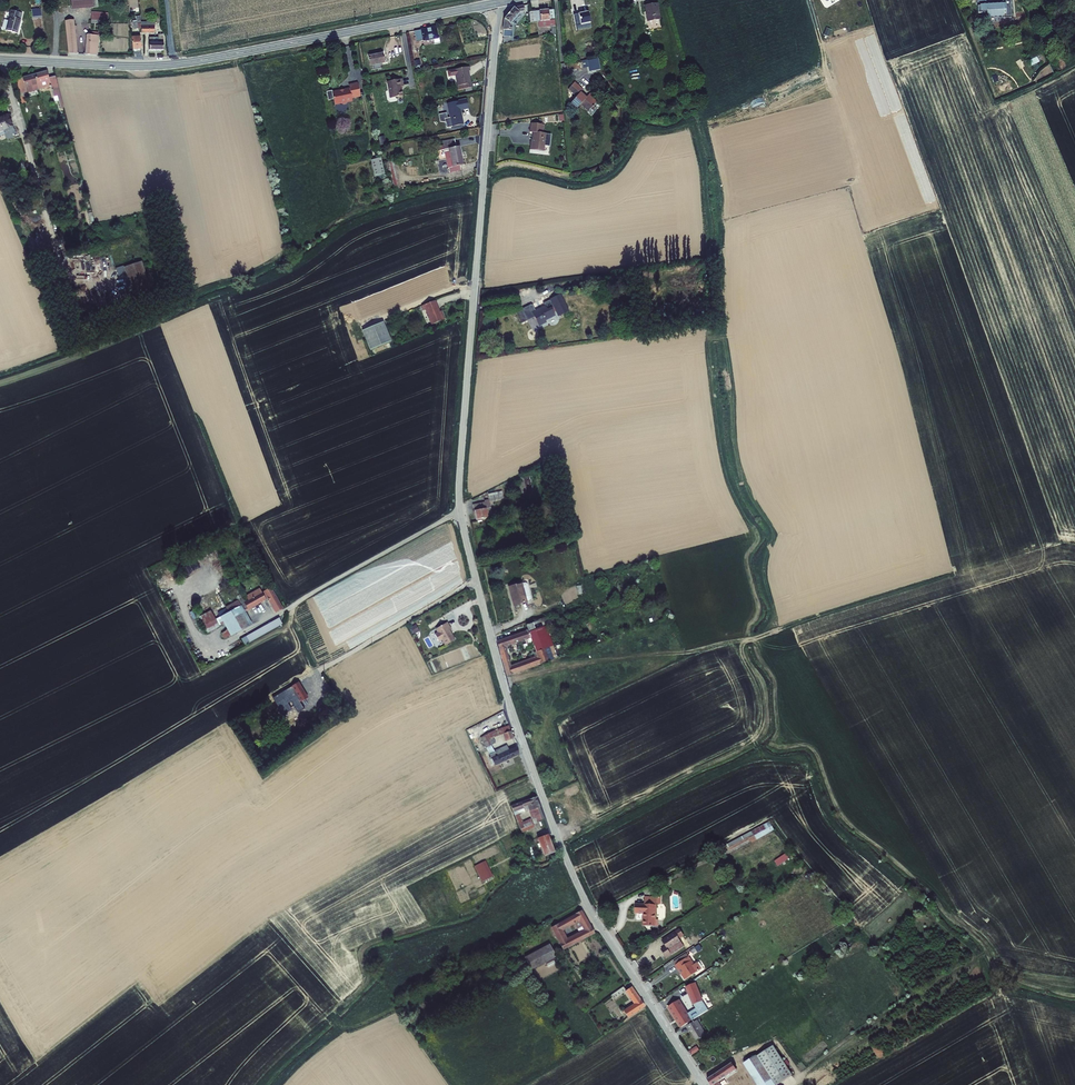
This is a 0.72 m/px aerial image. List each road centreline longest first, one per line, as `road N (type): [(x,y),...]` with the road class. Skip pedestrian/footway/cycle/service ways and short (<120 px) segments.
road 1 (tertiary): [(496,3),(459,481),(463,526),(502,681),(571,870),(703,1084)]
road 2 (tertiary): [(496,3),(182,63),(0,59)]

